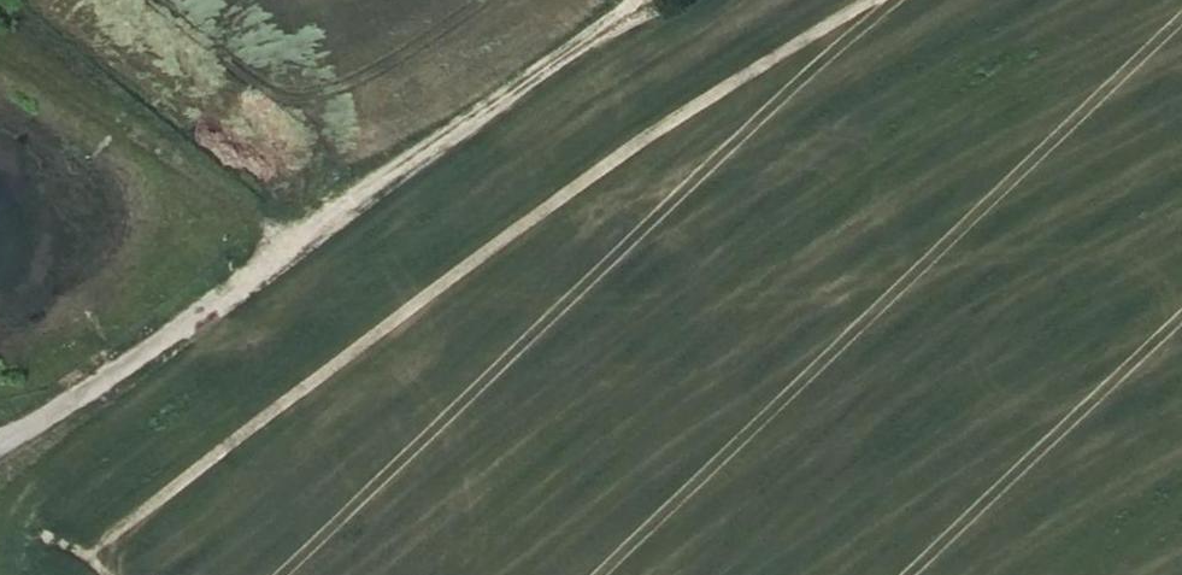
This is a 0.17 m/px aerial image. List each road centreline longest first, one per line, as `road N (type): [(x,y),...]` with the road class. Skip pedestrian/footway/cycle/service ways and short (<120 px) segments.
road 1 (track): [(639,0),(0,439)]

